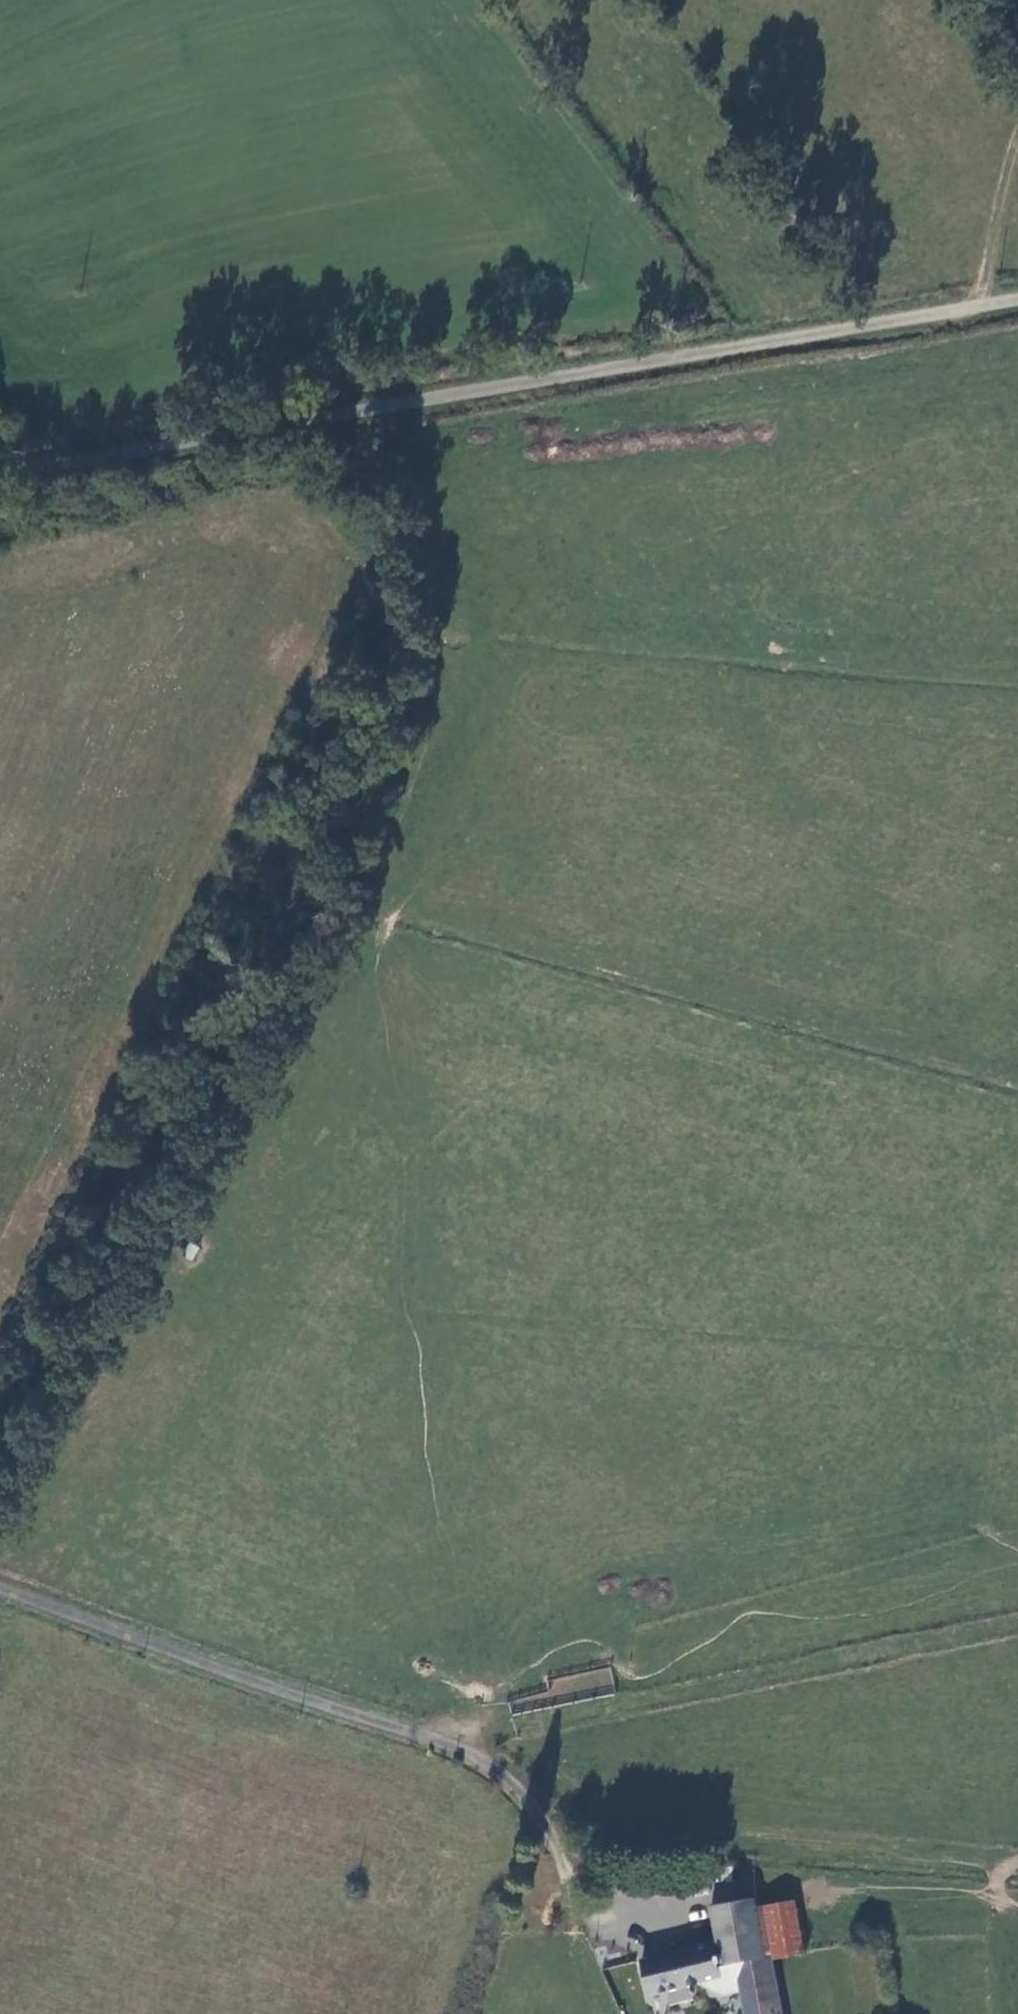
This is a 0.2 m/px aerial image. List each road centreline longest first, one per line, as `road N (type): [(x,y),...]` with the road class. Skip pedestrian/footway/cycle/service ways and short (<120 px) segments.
road 1 (unclassified): [(0,479),(1017,299)]

